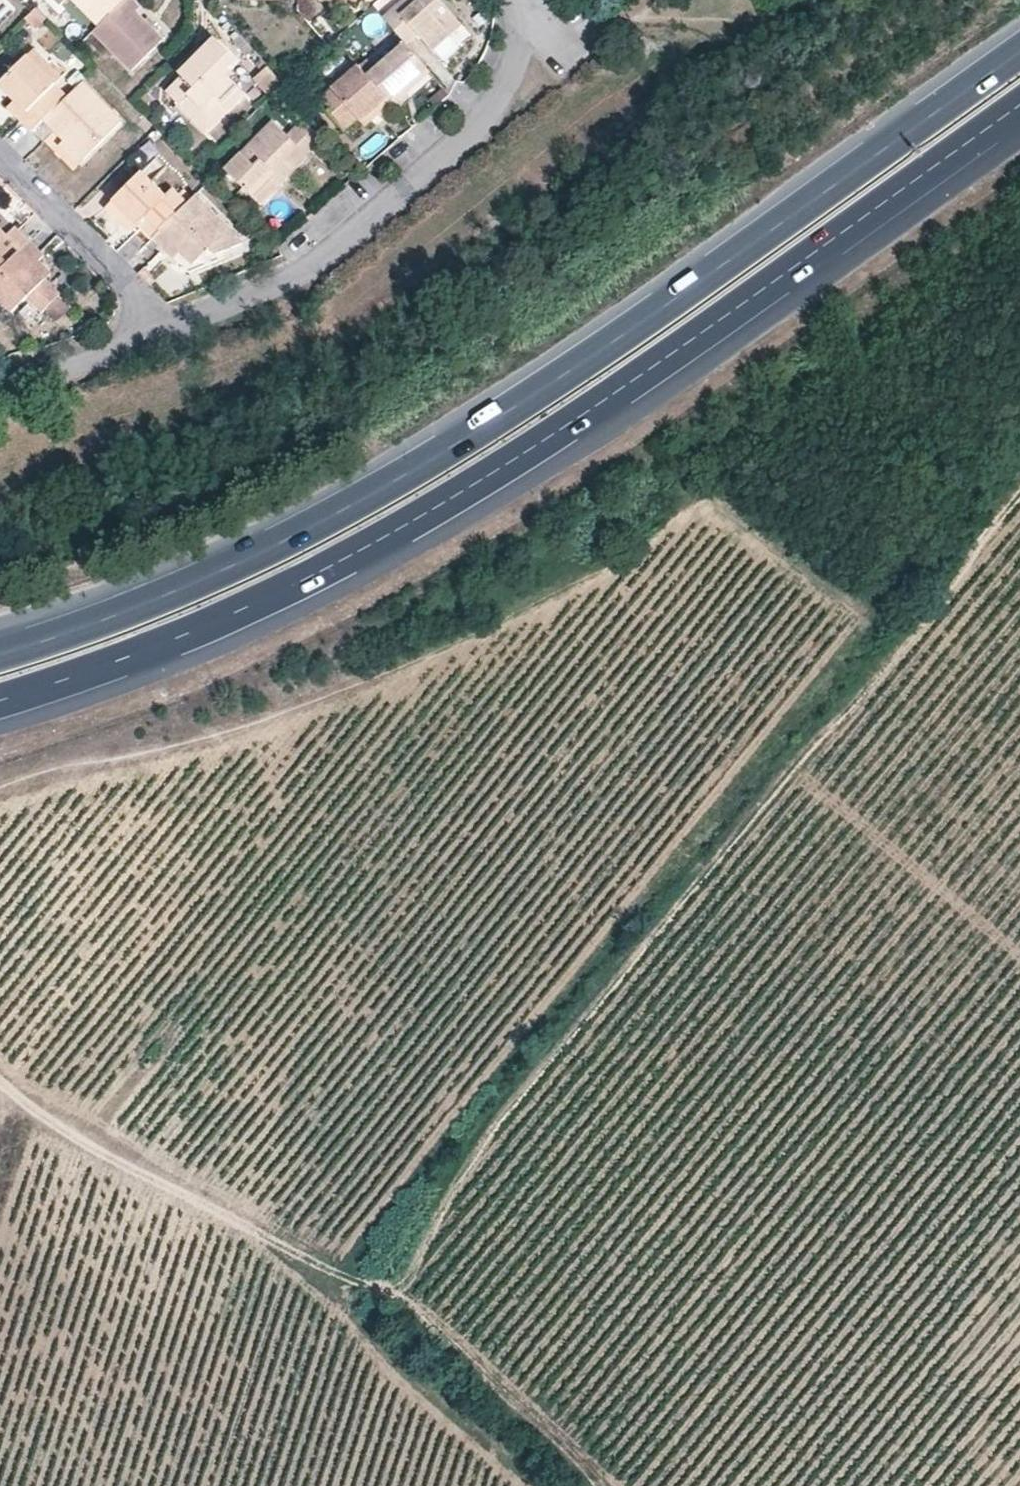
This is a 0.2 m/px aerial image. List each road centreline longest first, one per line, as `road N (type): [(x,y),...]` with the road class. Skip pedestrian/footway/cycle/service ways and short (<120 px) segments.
road 1 (trunk): [(0,717),(72,694),(291,589),(517,458),(1019,118)]
road 2 (trunk): [(1019,46),(464,428),(258,534),(0,638)]
road 3 (trunk): [(1019,1131),(842,1016),(577,911),(290,840),(0,819)]
road 4 (trunk): [(1019,1032),(893,951),(628,846),(341,775),(0,740)]
road 5 (track): [(1019,512),(504,1114),(390,1298)]
road 6 (track): [(598,1485),(390,1298),(229,1219),(0,1077)]
road 7 (residential): [(516,0),(522,48),(480,126),(312,272),(175,330)]
road 8 (residential): [(175,330),(0,155)]
road 9 (residential): [(175,330),(0,385)]

